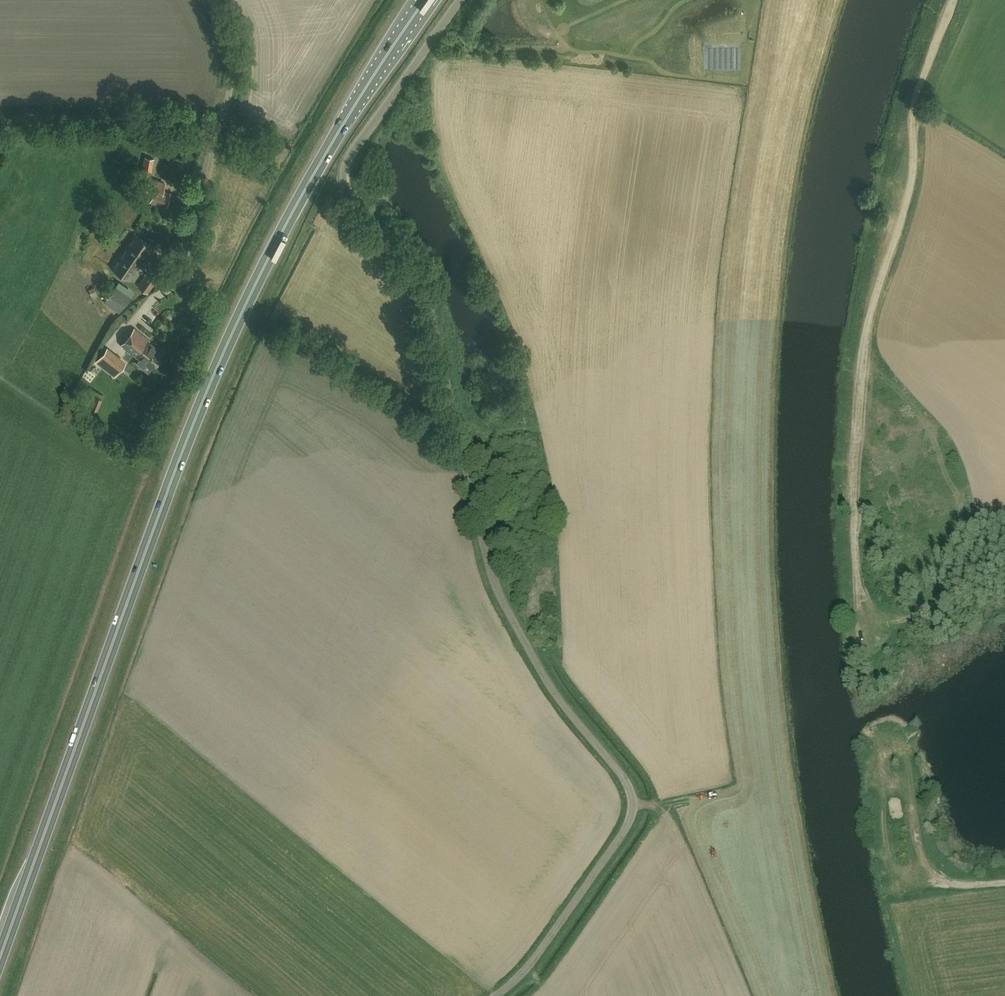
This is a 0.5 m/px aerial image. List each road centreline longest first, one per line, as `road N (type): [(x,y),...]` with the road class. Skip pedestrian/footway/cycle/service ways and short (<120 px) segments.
road 1 (unclassified): [(495,995),(540,951),(627,827),(634,802),(620,771),(557,697),(496,589),(426,297),(342,185),(350,154),(460,0)]
road 2 (trunk): [(0,956),(183,442),(313,173),(425,0)]
road 3 (unclassified): [(0,119),(214,125),(233,55),(209,0)]
road 4 (track): [(858,617),(848,490),(871,313)]
road 5 (track): [(972,521),(919,412),(865,359)]
road 6 (track): [(910,765),(931,862),(959,889),(1004,883)]
road 7 (track): [(862,651),(858,617),(883,626),(964,583)]

